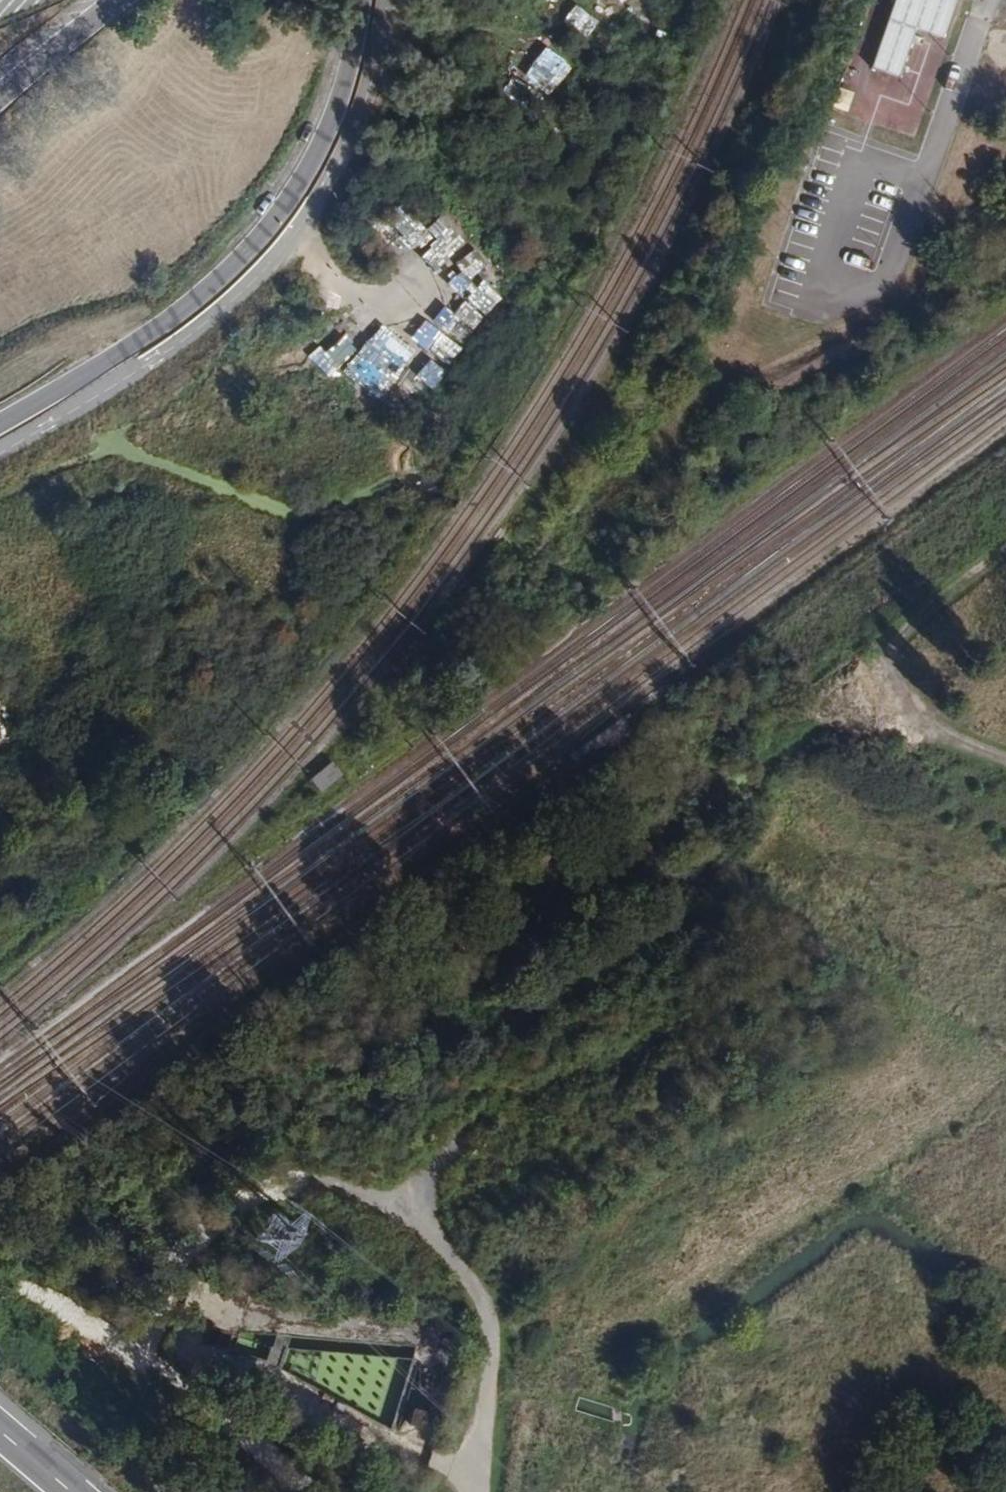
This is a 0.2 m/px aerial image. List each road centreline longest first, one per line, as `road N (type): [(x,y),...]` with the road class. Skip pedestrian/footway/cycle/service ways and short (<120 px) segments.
road 1 (primary): [(0,422),(190,305),(272,223),(328,131),(359,0)]
road 2 (primary): [(0,94),(117,0)]

